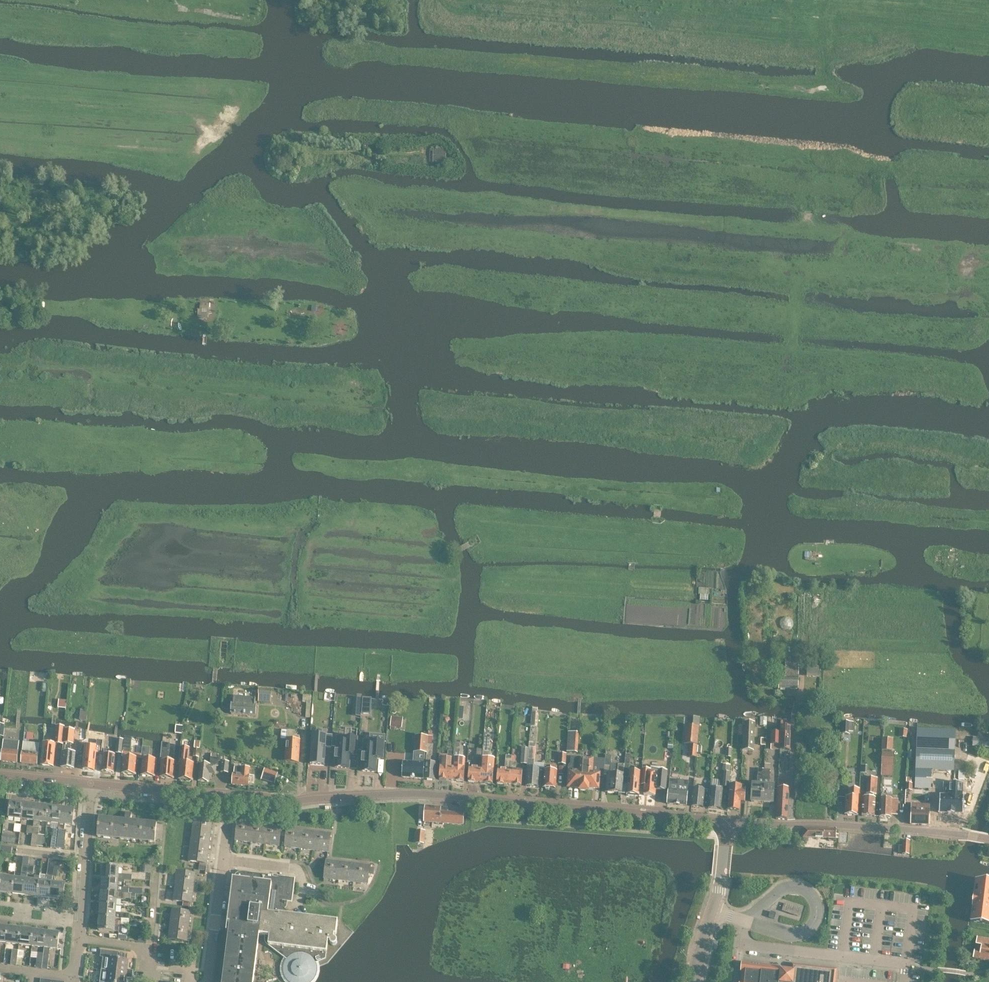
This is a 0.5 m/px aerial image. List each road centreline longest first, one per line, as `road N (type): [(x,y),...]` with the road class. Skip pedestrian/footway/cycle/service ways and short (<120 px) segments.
road 1 (tertiary): [(722,831),(711,820),(428,794),(231,796)]
road 2 (tertiary): [(988,839),(804,823),(744,822),(722,831)]
road 3 (unclassified): [(78,938),(90,782)]
road 4 (unclassified): [(745,920),(793,934),(814,923),(807,890),(794,886),(773,896)]
road 5 (tertiary): [(231,796),(90,782)]
road 6 (unclassified): [(745,920),(741,944),(843,956)]
road 7 (residential): [(205,981),(223,860)]

